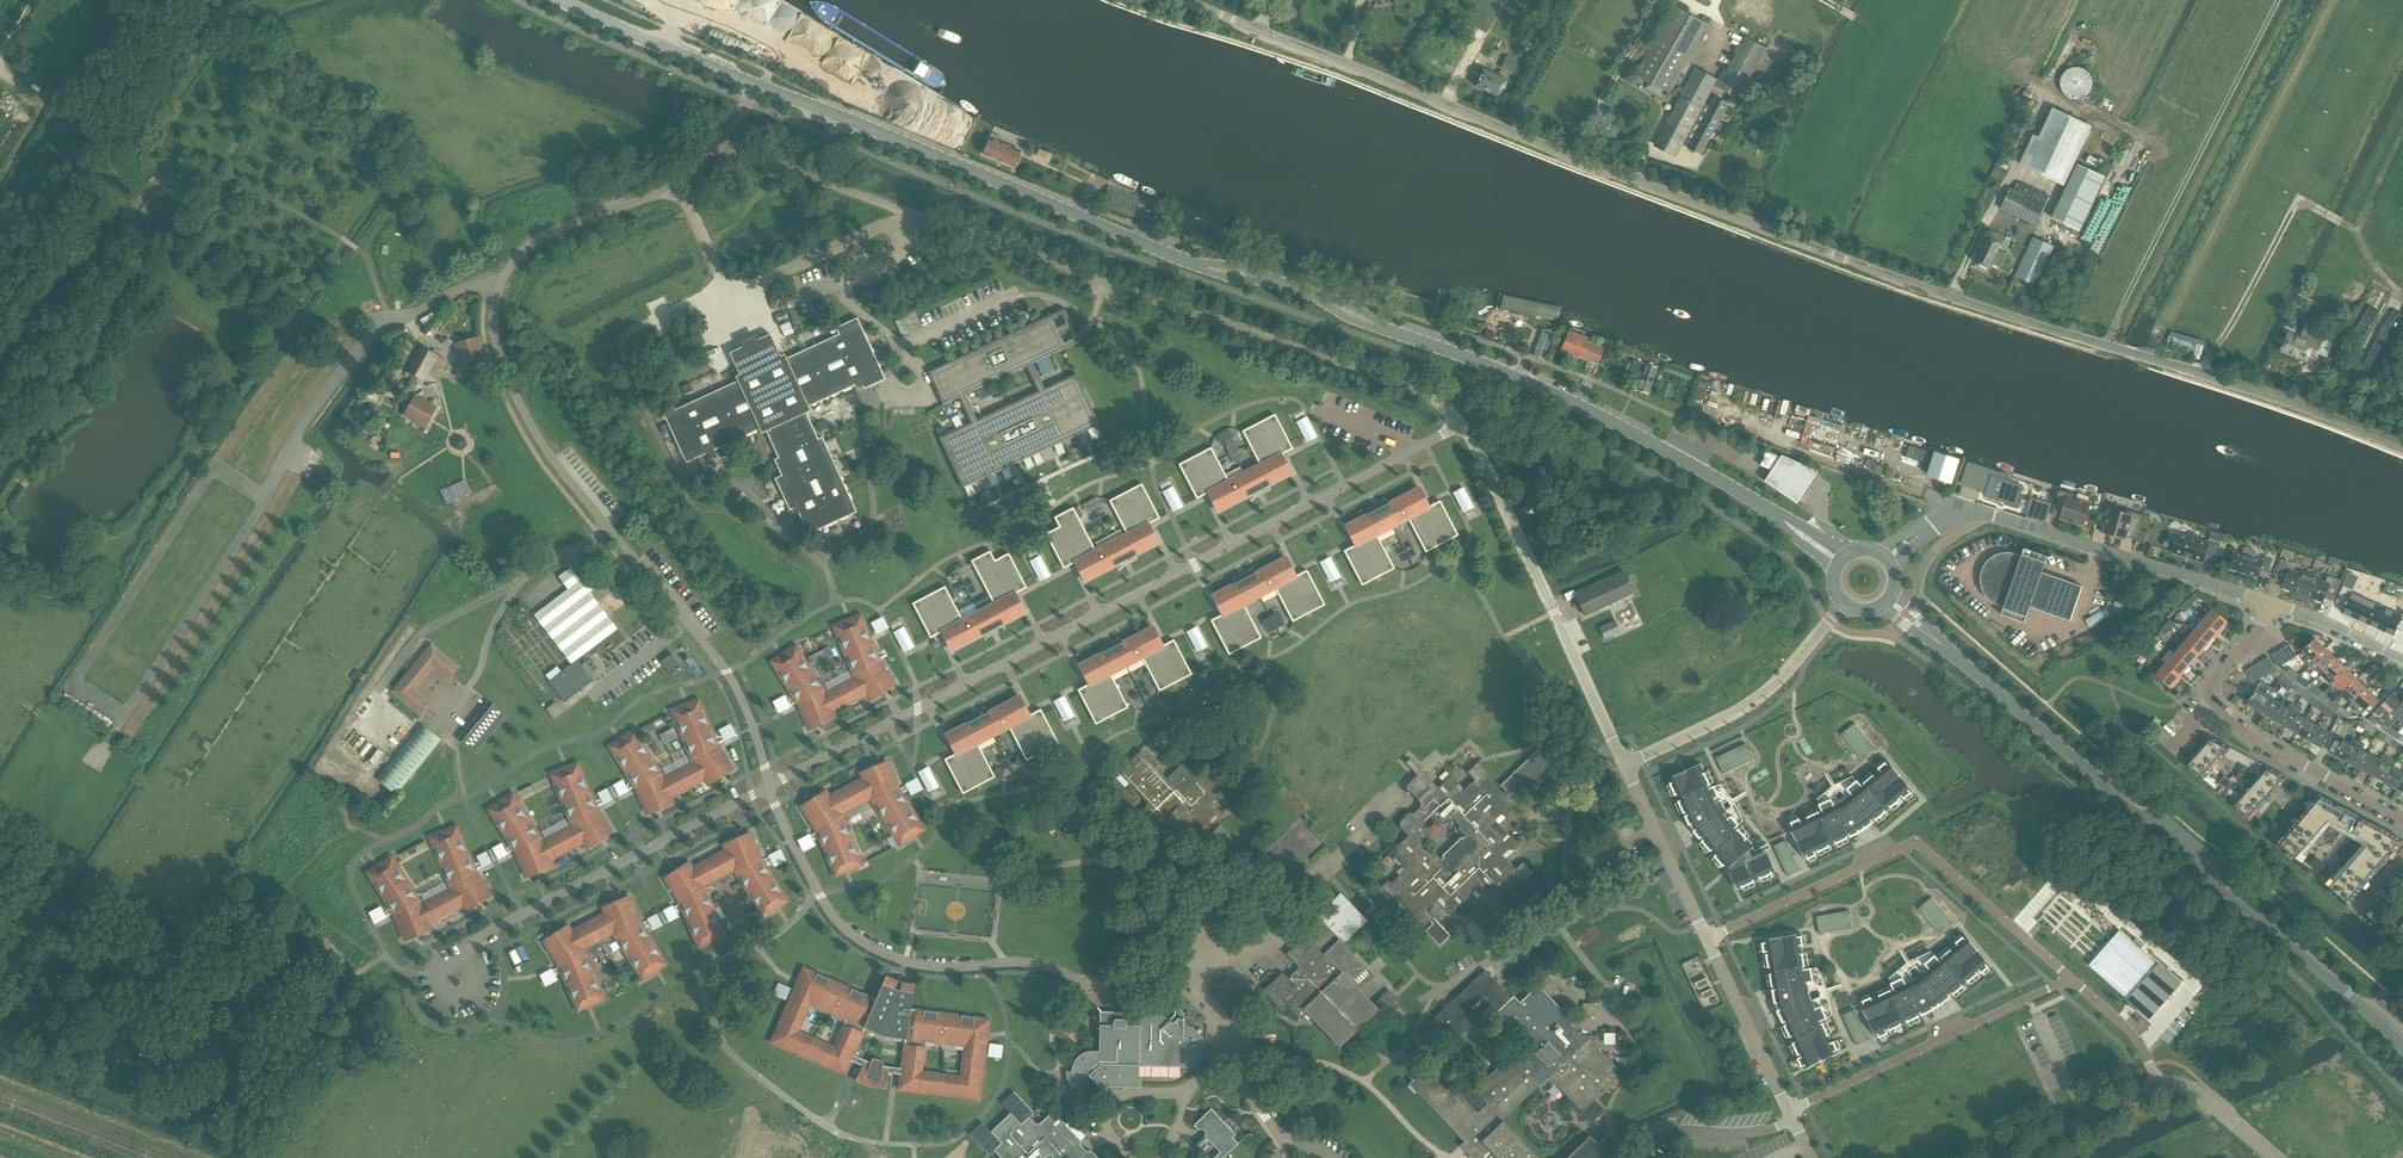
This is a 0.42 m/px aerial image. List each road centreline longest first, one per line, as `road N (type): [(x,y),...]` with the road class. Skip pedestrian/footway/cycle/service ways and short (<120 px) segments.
road 1 (tertiary): [(2402,447),(2291,402),(1841,257),(1185,0)]
road 2 (secondary): [(1188,260),(558,0)]
road 3 (secondary): [(1778,517),(1569,402),(1394,332)]
road 4 (track): [(2202,374),(2300,200),(2357,230),(2402,137)]
road 5 (tertiary): [(2268,604),(1996,515),(1971,516)]
road 6 (residential): [(2402,818),(2255,739),(2212,699)]
road 7 (secondary): [(2402,1045),(2254,917)]
road 8 (secondary): [(2097,774),(1956,656)]
road 9 (tertiary): [(2402,660),(2268,604)]
road 10 (residential): [(2212,699),(2204,691),(2260,625),(2268,604)]

